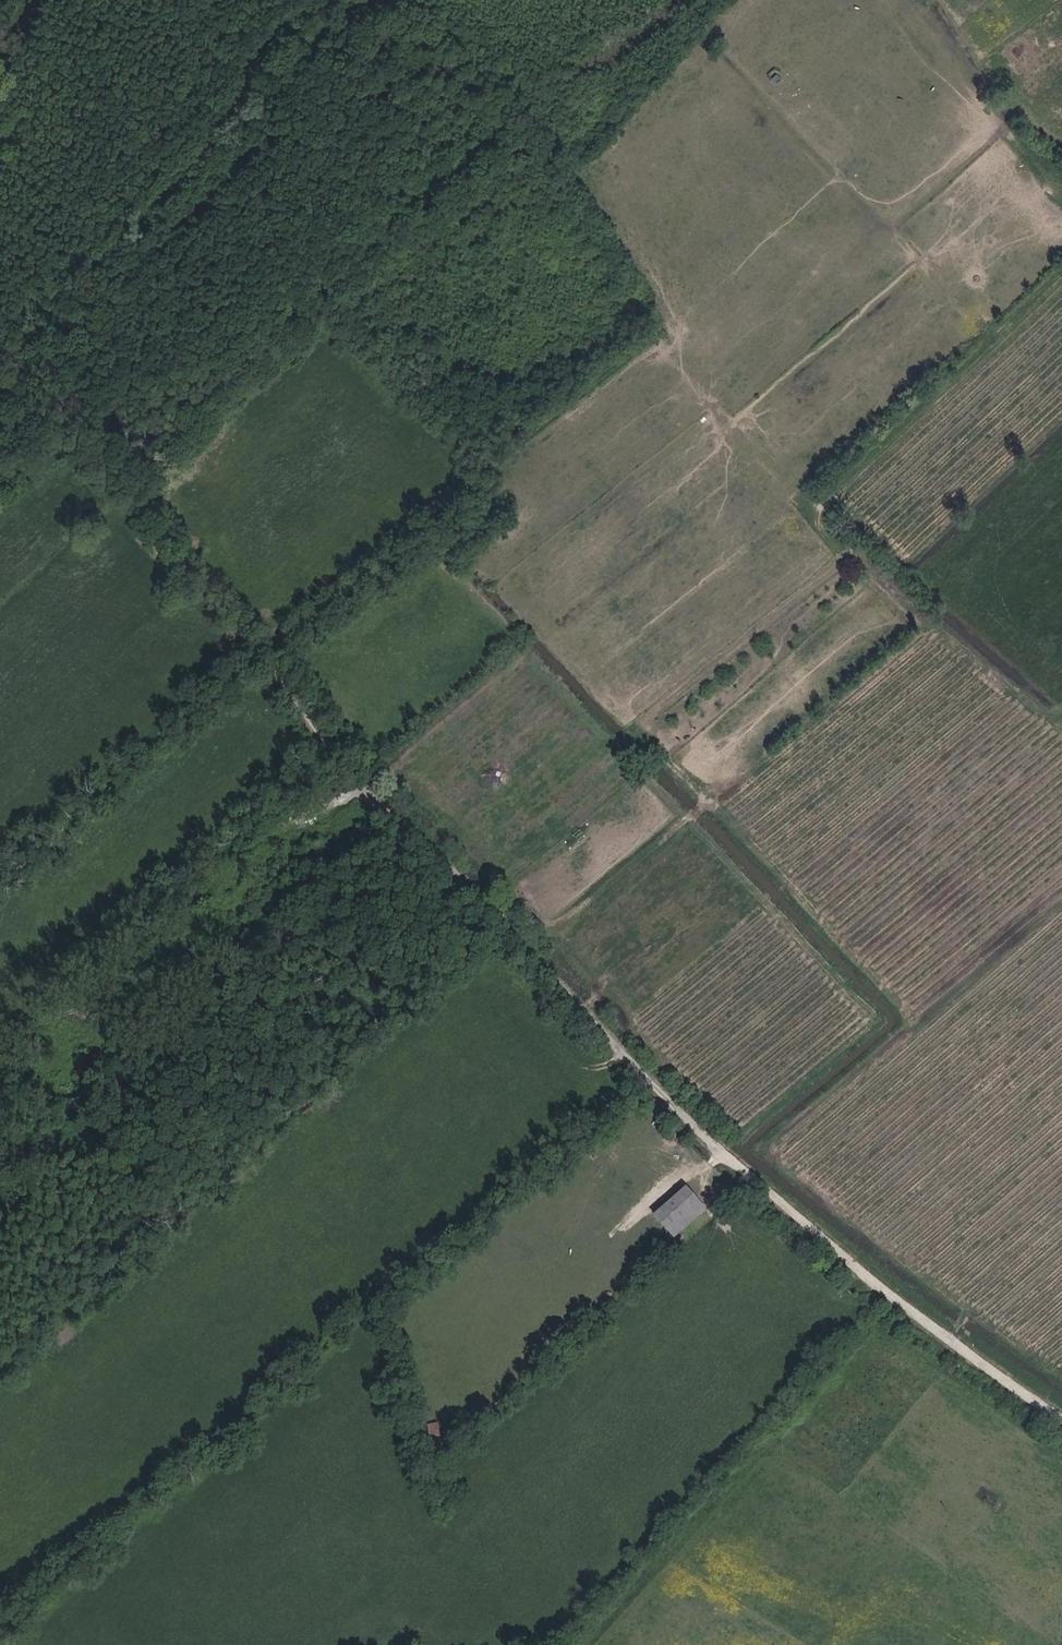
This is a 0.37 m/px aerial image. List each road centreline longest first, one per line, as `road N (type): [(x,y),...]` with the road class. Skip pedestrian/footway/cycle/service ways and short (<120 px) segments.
road 1 (track): [(345,774),(828,1245),(1061,1414)]

